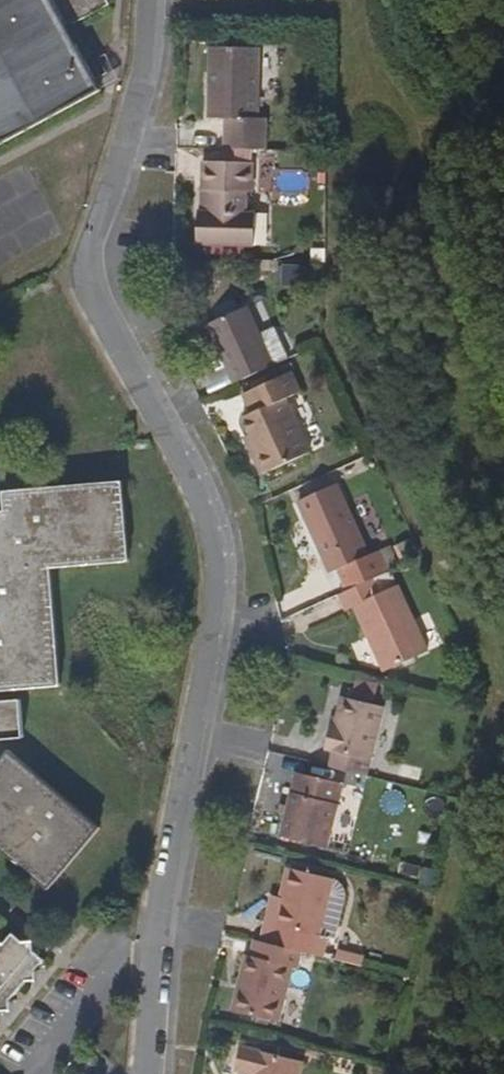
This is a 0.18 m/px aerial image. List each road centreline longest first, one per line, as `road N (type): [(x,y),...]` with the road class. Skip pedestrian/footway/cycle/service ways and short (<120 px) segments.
road 1 (residential): [(147,1073),(175,819),(221,590),(205,494),(98,306),(93,273),(150,37),(151,0)]

